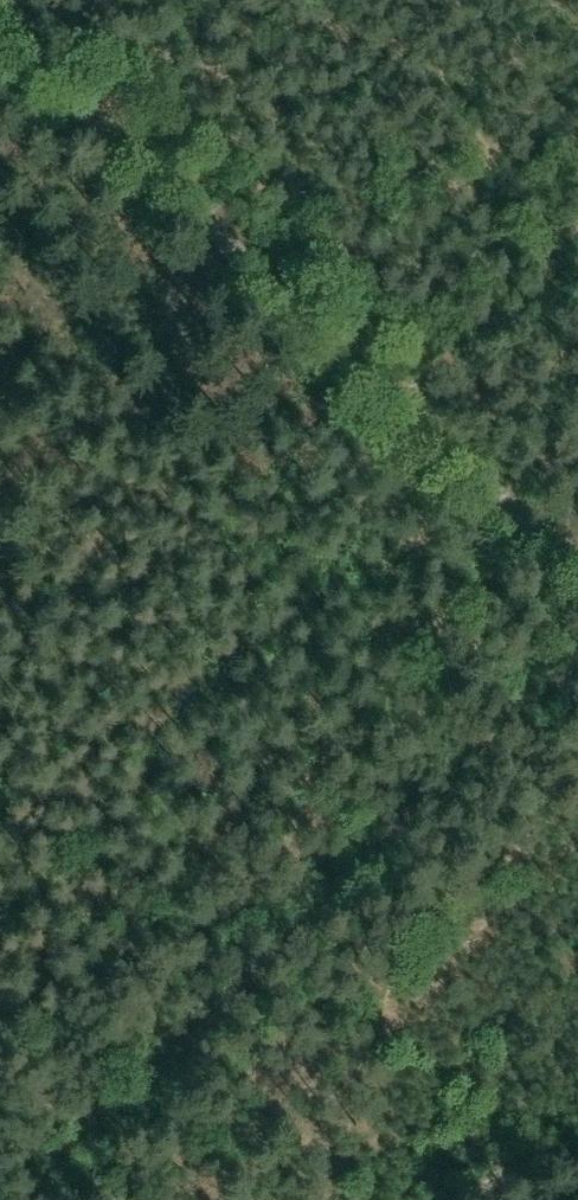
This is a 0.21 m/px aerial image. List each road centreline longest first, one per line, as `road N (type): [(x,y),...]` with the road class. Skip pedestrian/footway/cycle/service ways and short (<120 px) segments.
road 1 (track): [(0,49),(98,129),(577,582)]
road 2 (track): [(577,1159),(506,1162),(452,1199)]

